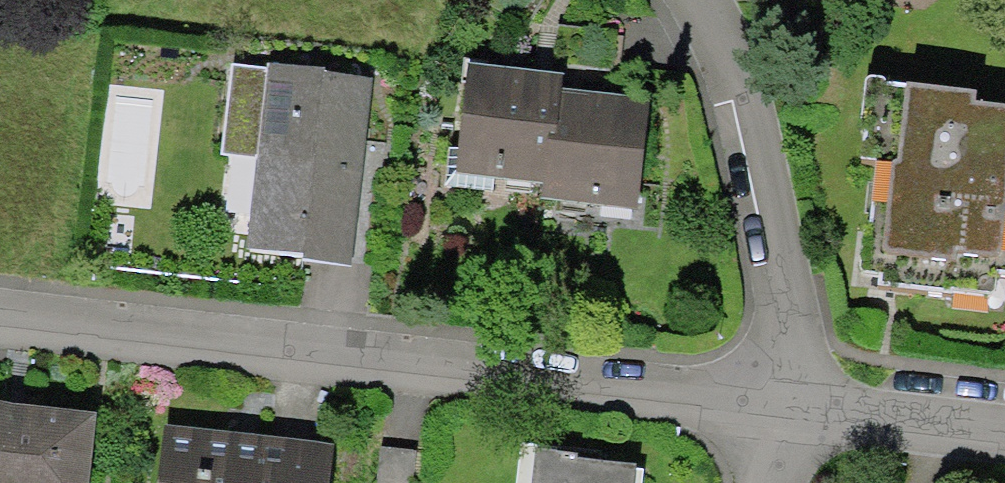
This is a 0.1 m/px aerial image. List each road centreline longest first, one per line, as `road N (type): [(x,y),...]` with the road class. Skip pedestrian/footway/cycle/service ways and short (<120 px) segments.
road 1 (residential): [(774,383),(0,309)]
road 2 (residential): [(774,383),(773,166),(702,0)]
road 3 (residential): [(1004,419),(774,383)]

